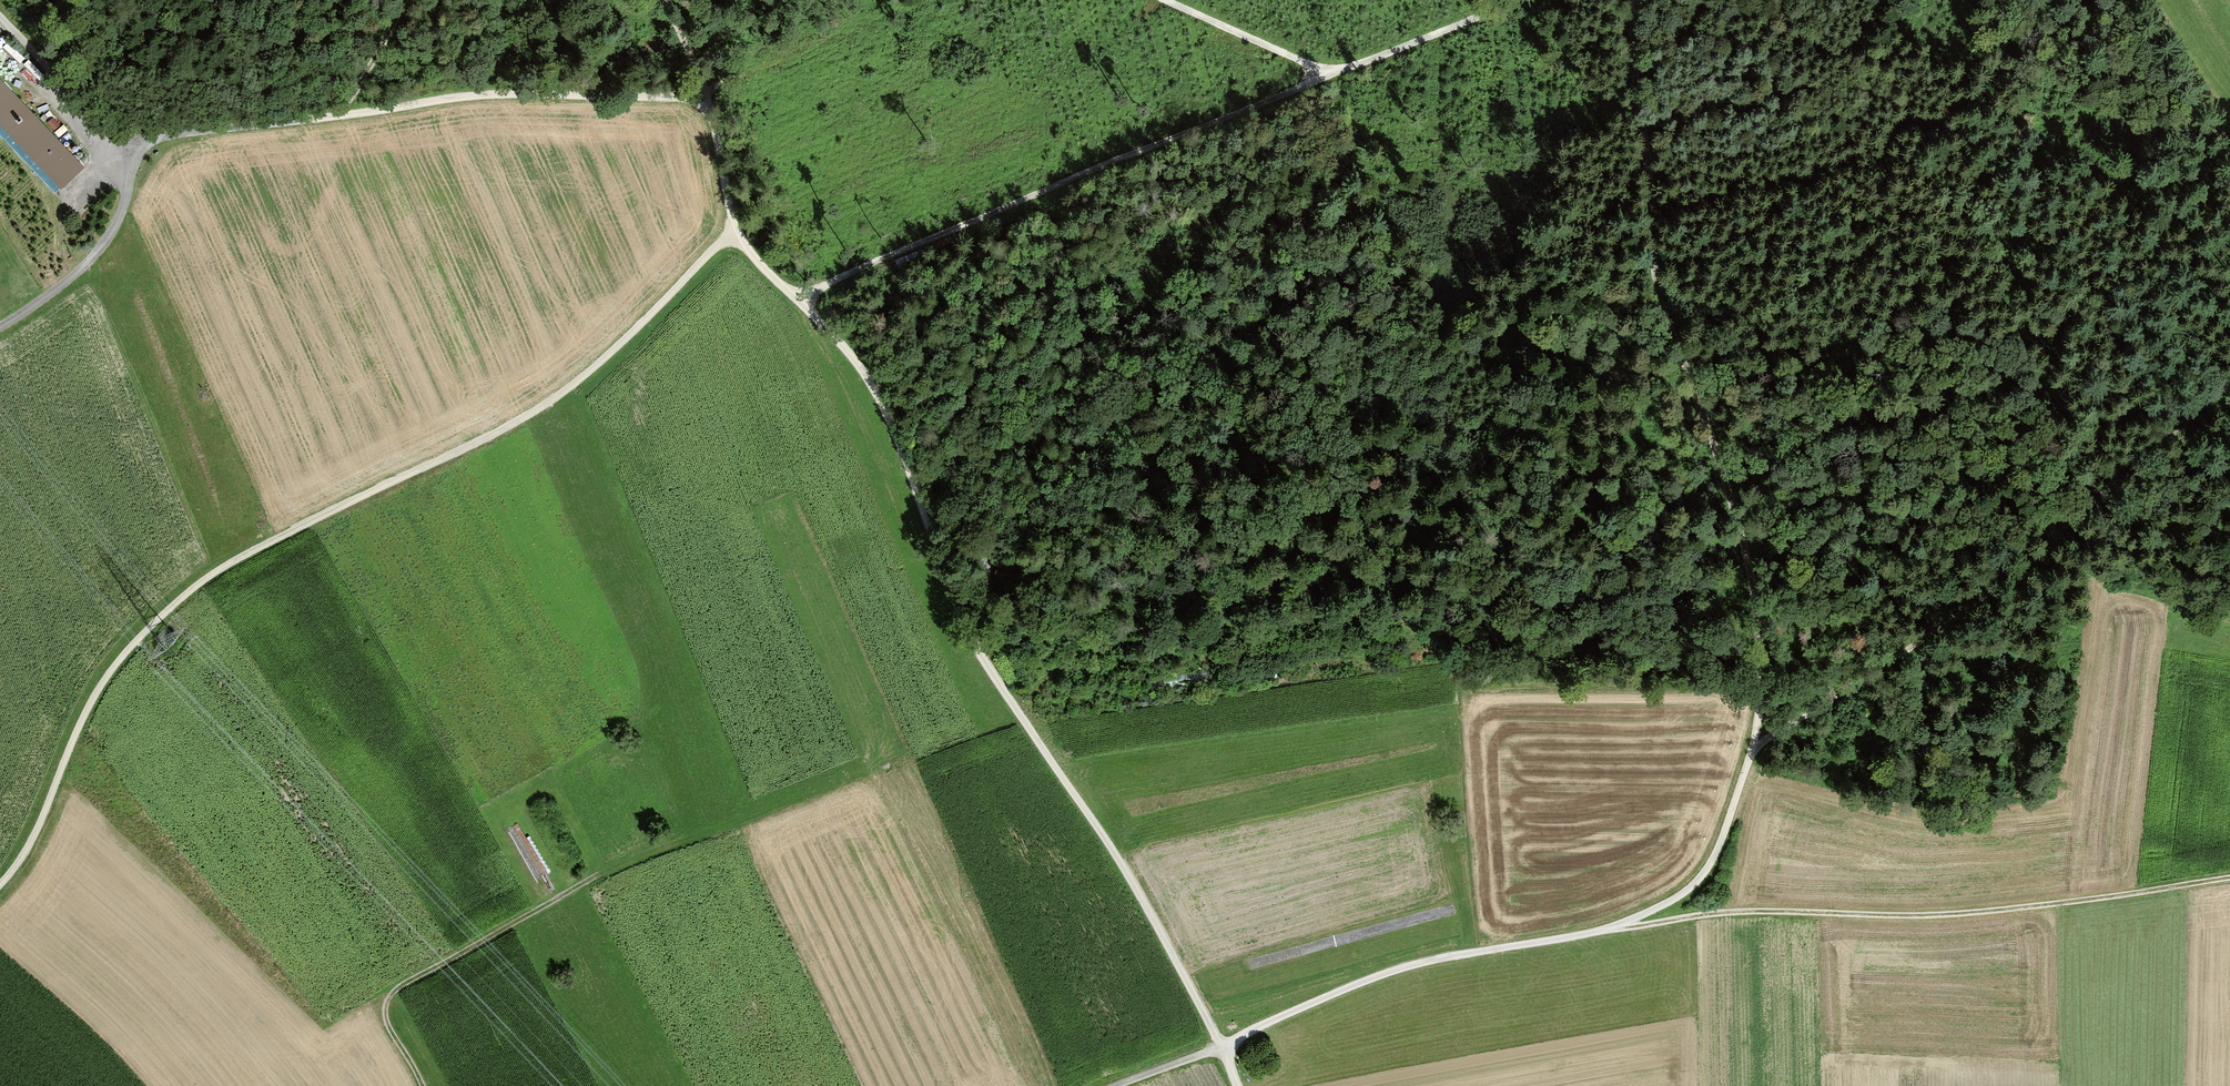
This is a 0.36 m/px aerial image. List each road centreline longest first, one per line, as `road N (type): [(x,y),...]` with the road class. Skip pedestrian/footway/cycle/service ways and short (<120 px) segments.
road 1 (track): [(1111,1085),(1362,981),(1619,924),(1684,892),(1718,849),(1751,754),(1756,621),(1739,532),(1657,291),(1634,86),(1633,0)]
road 2 (track): [(732,231),(557,394),(234,561),(136,637),(80,717),(19,861),(0,884)]
road 3 (track): [(732,231),(875,391),(969,631),(1105,839),(1238,1085)]
road 4 (track): [(976,644),(1019,634),(1392,616),(1422,629),(1473,680),(1759,680)]
road 5 (track): [(800,300),(860,266),(1092,168),(1523,0)]
road 6 (track): [(1619,924),(1722,912),(1941,915),(2229,876)]
road 7 (track): [(1751,754),(1911,647),(2229,382)]
road 8 (track): [(132,169),(144,142),(164,132),(485,91),(706,95)]
road 9 (track): [(423,1085),(387,1021),(385,995),(400,976),(610,865)]
road 10 (track): [(665,0),(706,95),(732,231)]
road 11 (track): [(0,321),(100,243),(132,169)]
road 12 (track): [(0,16),(132,169)]
road 13 (track): [(2229,152),(2141,0)]
road 14 (track): [(1323,78),(1306,63),(1167,0)]
road 15 (track): [(403,0),(332,114)]

